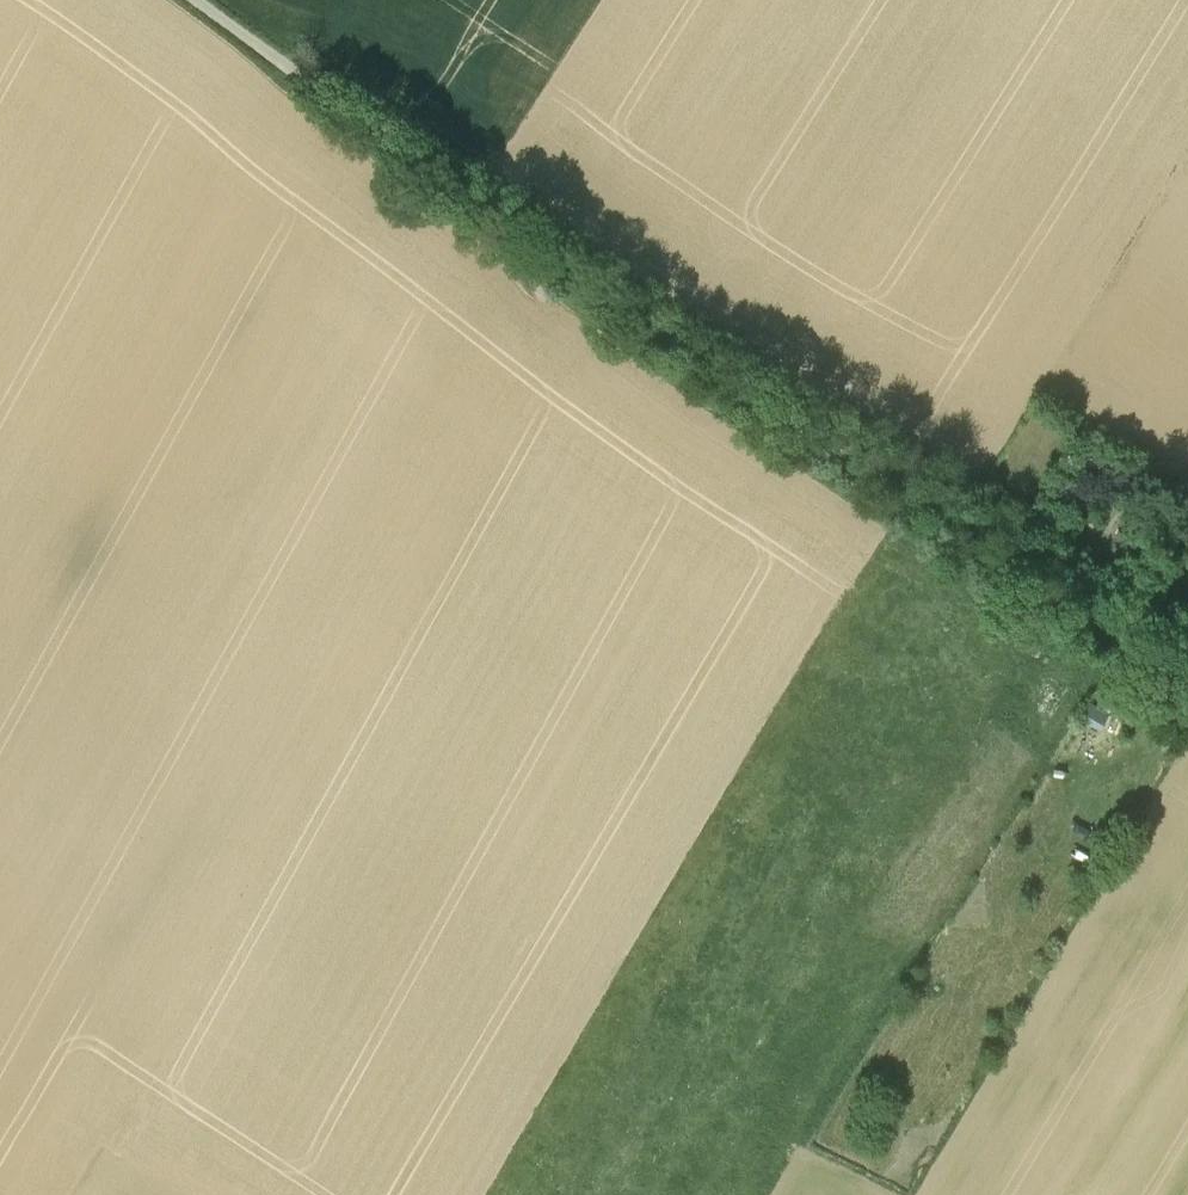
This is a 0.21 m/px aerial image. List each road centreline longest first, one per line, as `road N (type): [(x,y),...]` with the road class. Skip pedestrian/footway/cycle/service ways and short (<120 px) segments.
road 1 (unclassified): [(1187,650),(1039,586),(903,487),(750,400),(197,0)]
road 2 (track): [(1072,603),(1168,679),(1178,705),(1168,739)]

